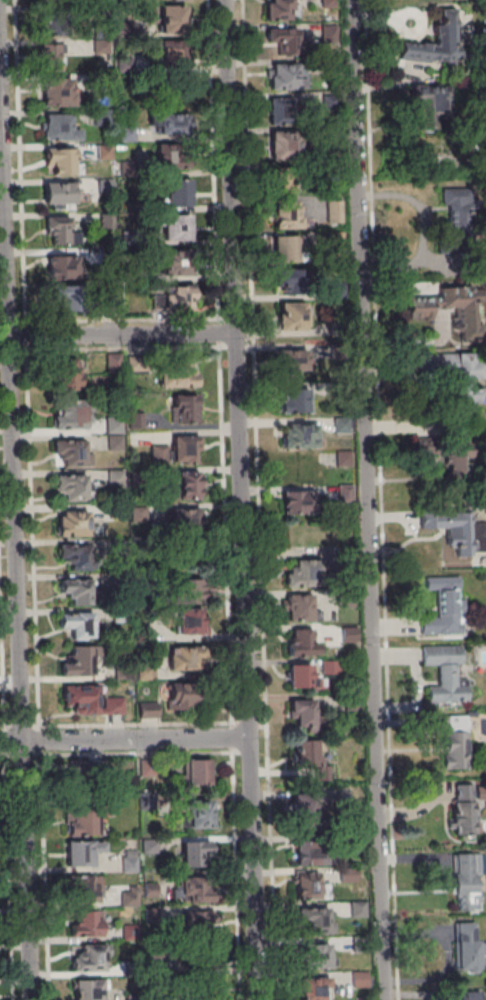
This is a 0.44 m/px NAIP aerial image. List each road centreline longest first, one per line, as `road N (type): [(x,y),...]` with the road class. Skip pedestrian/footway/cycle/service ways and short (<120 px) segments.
road 1 (residential): [(257,999),(223,0)]
road 2 (residential): [(383,999),(349,0)]
road 3 (residential): [(29,999),(0,138)]
road 4 (residential): [(248,739),(0,742)]
road 5 (residential): [(0,337),(234,335)]

